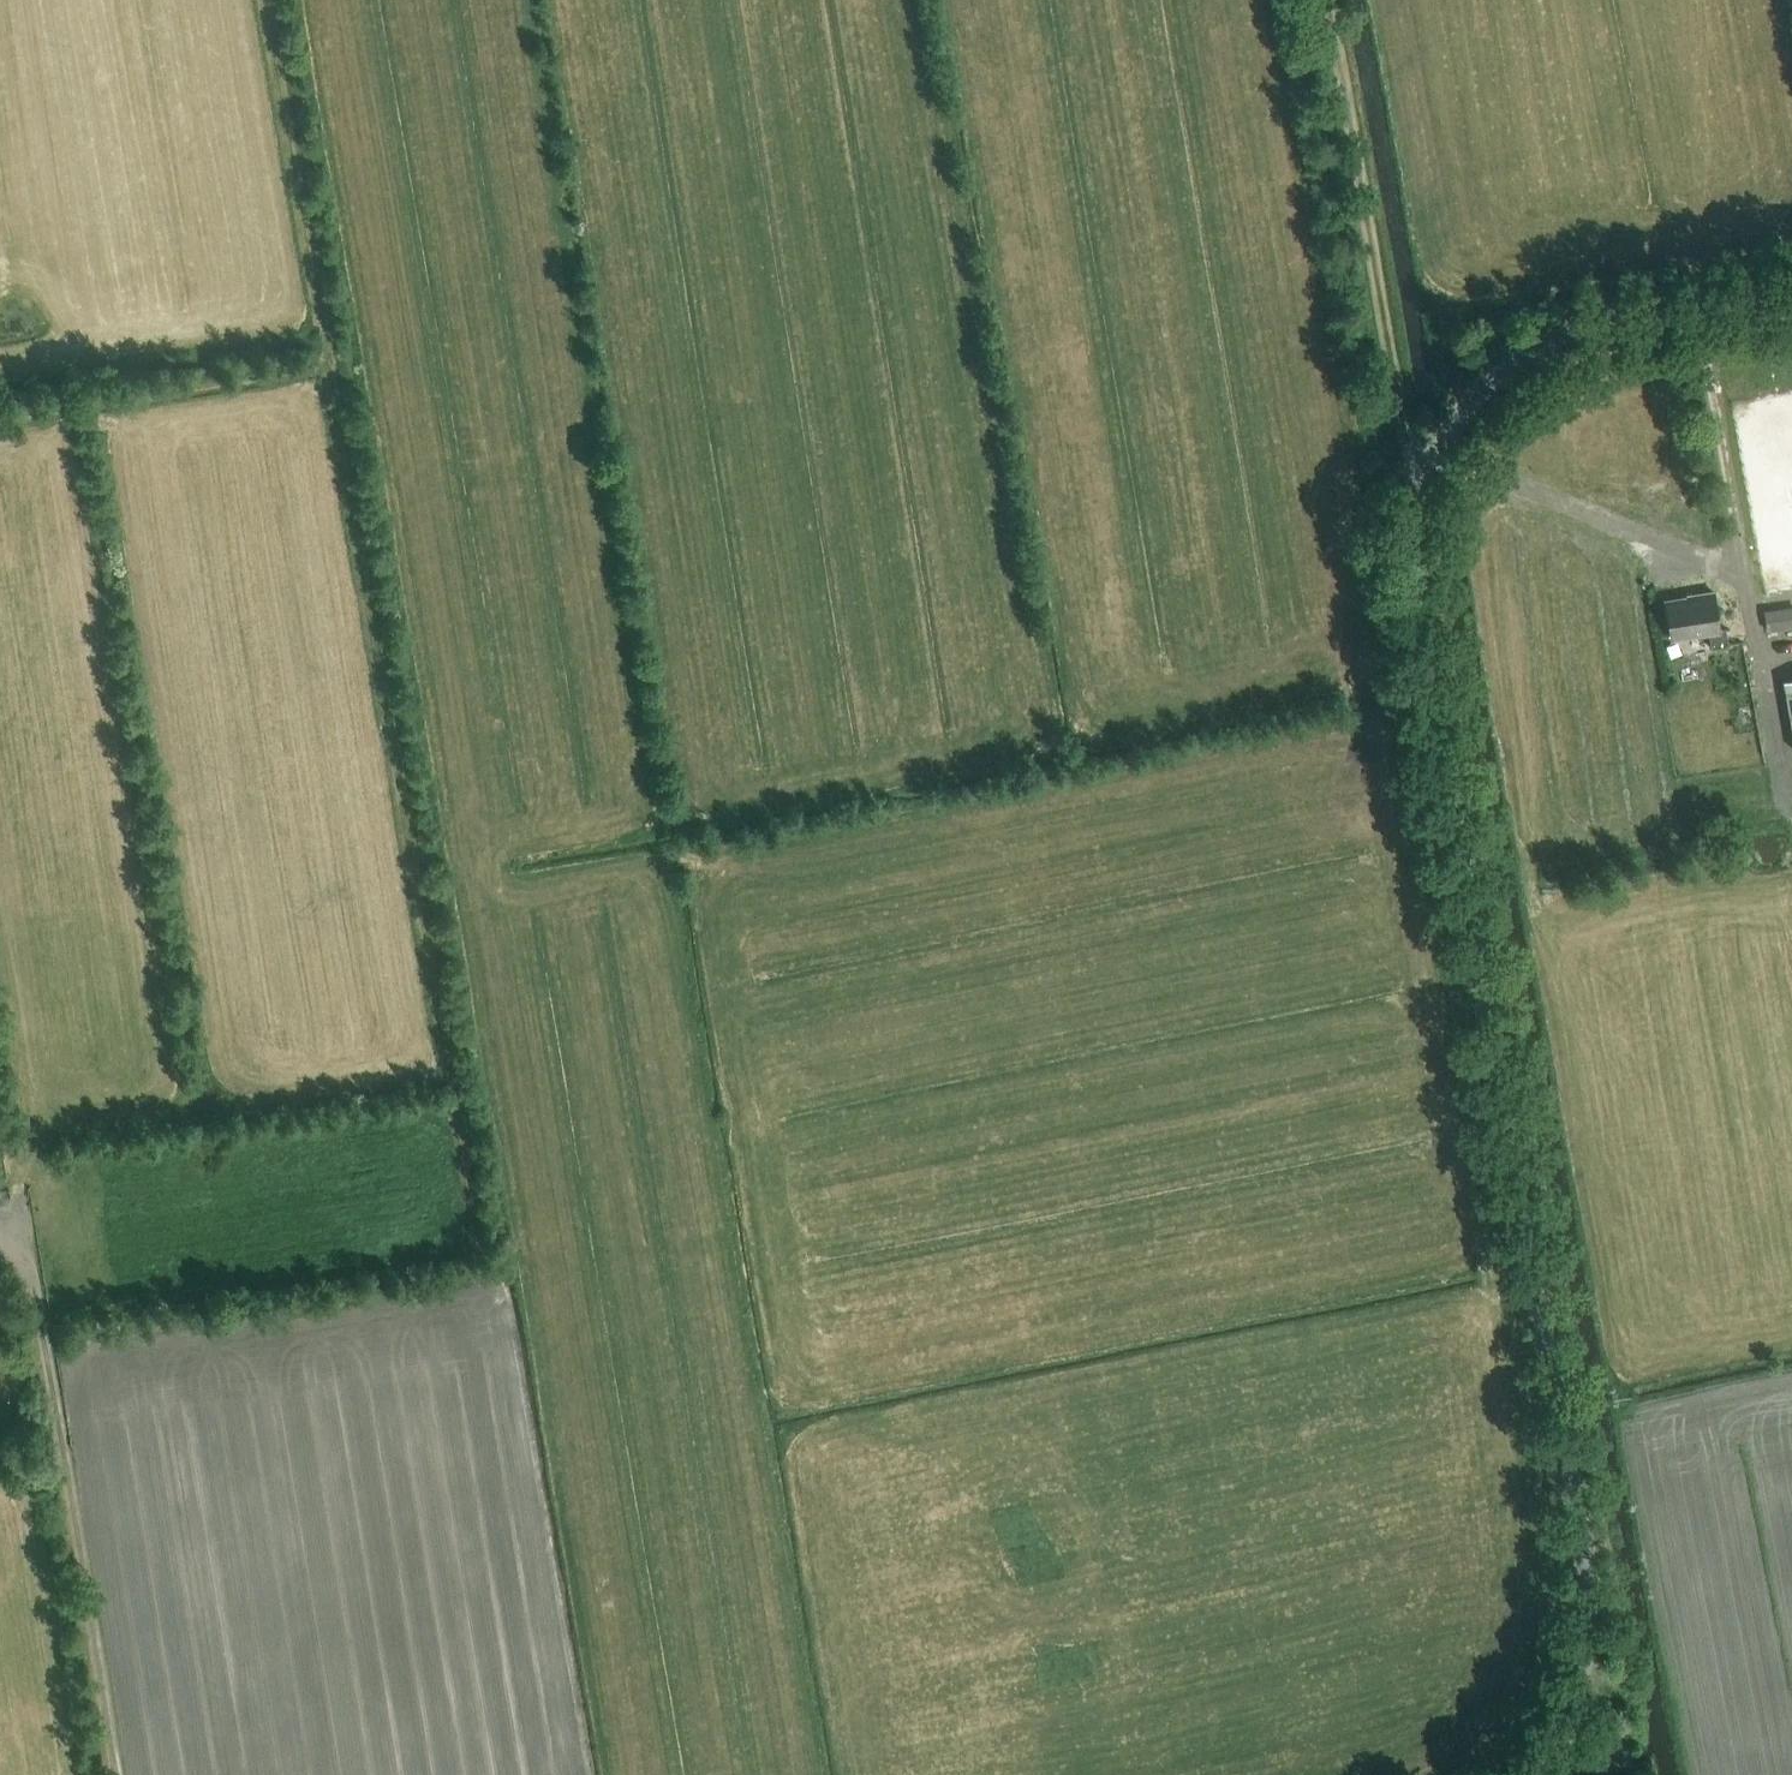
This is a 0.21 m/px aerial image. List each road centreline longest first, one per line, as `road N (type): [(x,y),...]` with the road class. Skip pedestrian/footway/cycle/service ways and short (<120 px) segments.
road 1 (unclassified): [(1507,1774),(1554,1710),(1573,1651),(1584,1517),(1572,1384),(1436,607),(1431,474),(1463,410),(1556,331),(1642,303),(1791,278)]
road 2 (track): [(113,1774),(12,1180)]
road 3 (track): [(1324,0),(1405,443),(1431,474)]

